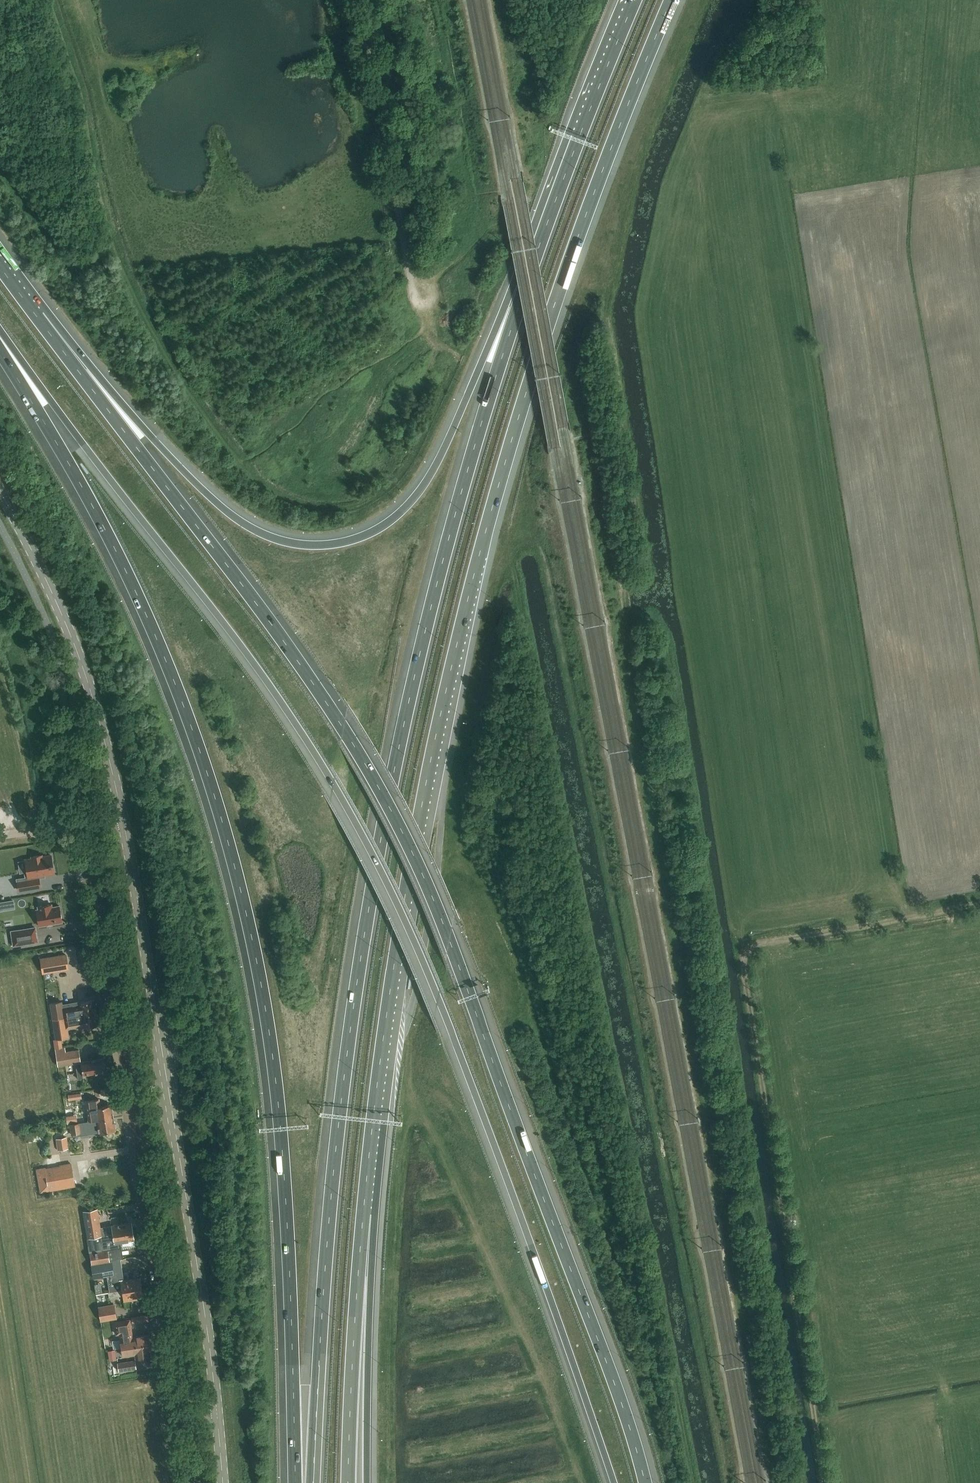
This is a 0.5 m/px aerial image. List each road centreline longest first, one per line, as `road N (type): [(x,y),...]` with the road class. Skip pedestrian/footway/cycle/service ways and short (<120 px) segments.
road 1 (motorway): [(647,1482),(448,939),(395,819),(257,602),(38,317)]
road 2 (motorway): [(0,339),(232,631),(306,736),(364,838),(460,1051),(614,1482)]
road 3 (motorway): [(364,1213),(405,893),(478,559),(555,305),(674,0)]
road 4 (motorway): [(533,263),(455,514),(371,892),(337,1140),(312,1482)]
road 5 (motorway): [(0,346),(137,594),(227,833),(273,1056),(302,1482)]
road 6 (track): [(799,1482),(659,646)]
road 7 (track): [(828,1482),(741,949),(979,905)]
road 8 (motorway): [(533,263),(420,491),(377,528),(331,544),(283,540),(242,521),(38,317)]
road 9 (residential): [(218,1412),(182,1415),(86,831),(85,823),(123,815)]
road 10 (tertiary): [(218,1412),(123,815)]
road 11 (tertiary): [(123,815),(84,669),(0,489)]
road 12 (unclassified): [(429,316),(408,269),(362,0)]
road 13 (motorway): [(635,0),(533,263)]
road 14 (motorway): [(348,1482),(364,1213)]
road 15 (motorway): [(367,1482),(371,1278),(364,1213)]

